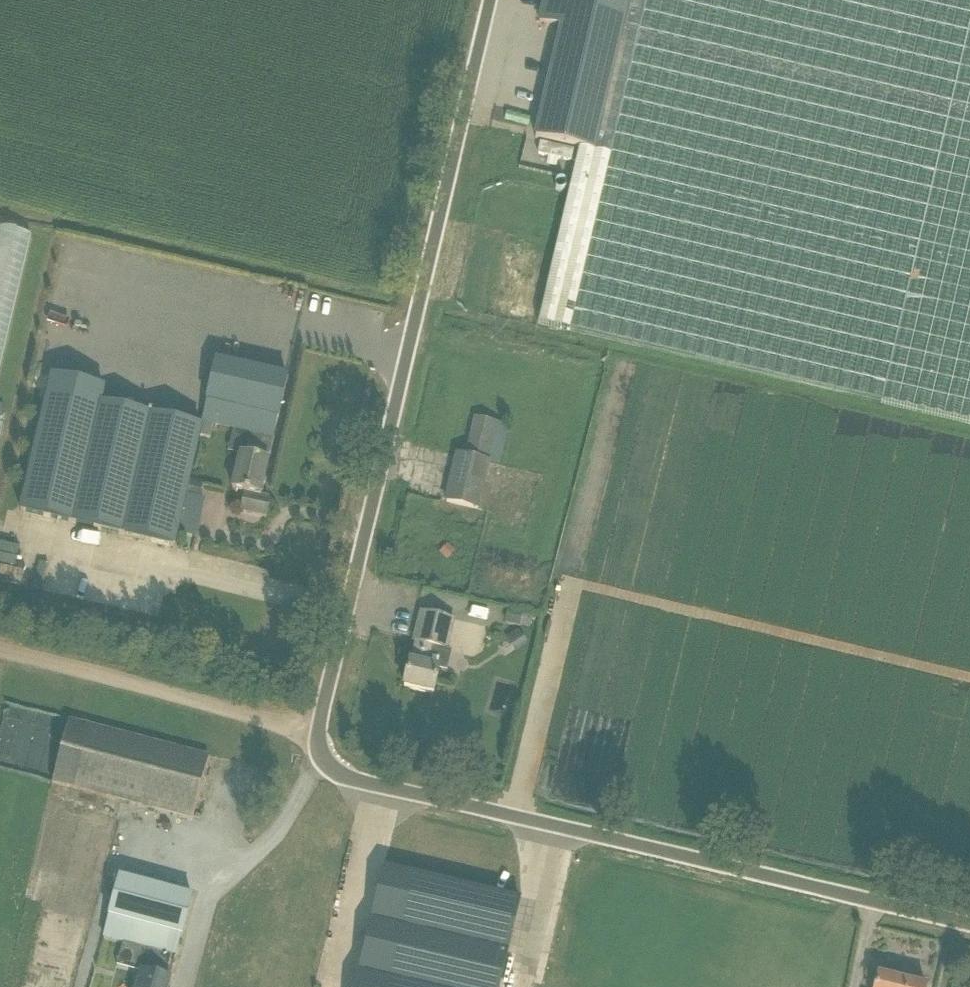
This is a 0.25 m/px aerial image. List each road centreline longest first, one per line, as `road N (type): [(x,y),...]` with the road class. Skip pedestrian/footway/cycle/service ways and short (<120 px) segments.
road 1 (unclassified): [(969,916),(576,818),(376,782),(341,761),(328,733),(338,713),(338,669),(496,0)]
road 2 (track): [(0,651),(295,731),(328,733)]

